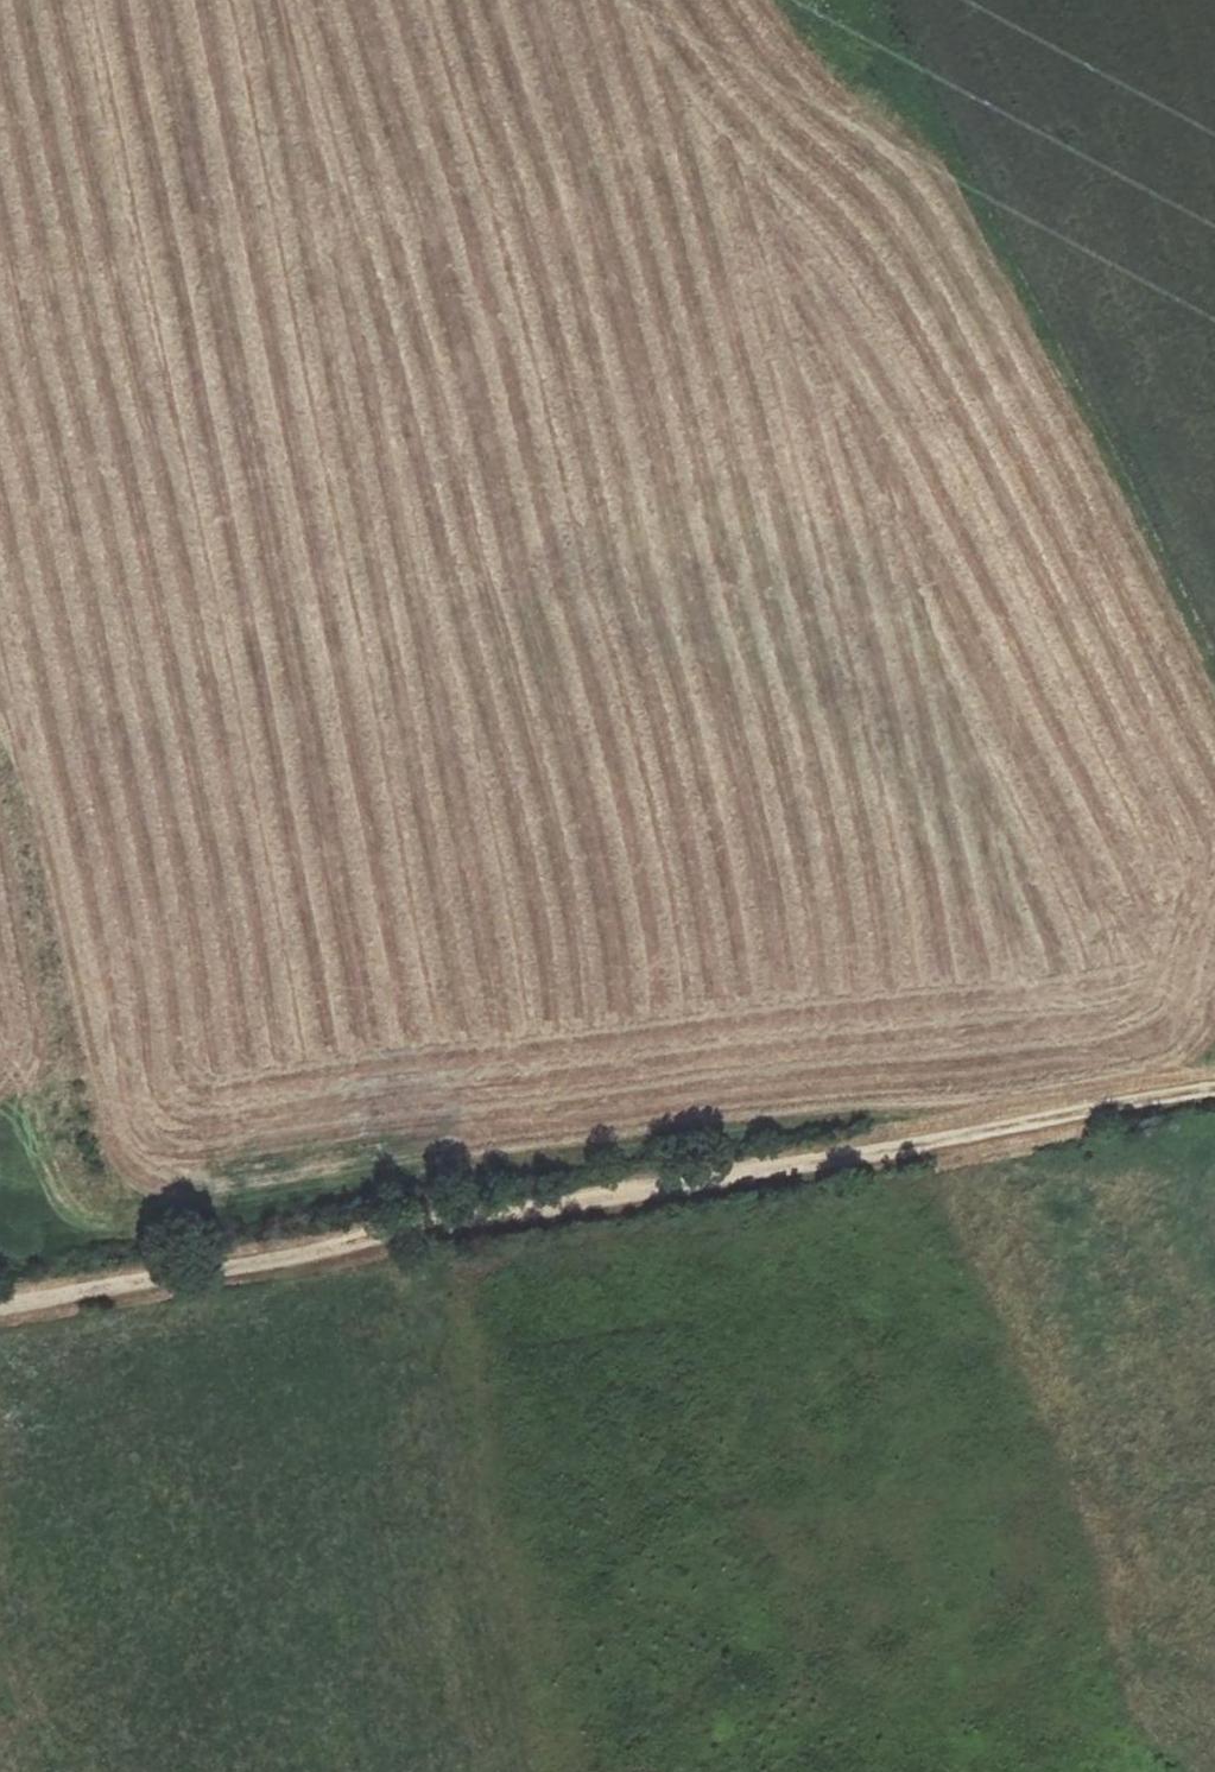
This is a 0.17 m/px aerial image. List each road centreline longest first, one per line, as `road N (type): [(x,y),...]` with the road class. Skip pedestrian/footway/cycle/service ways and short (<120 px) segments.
road 1 (track): [(0,1304),(1214,1093)]

